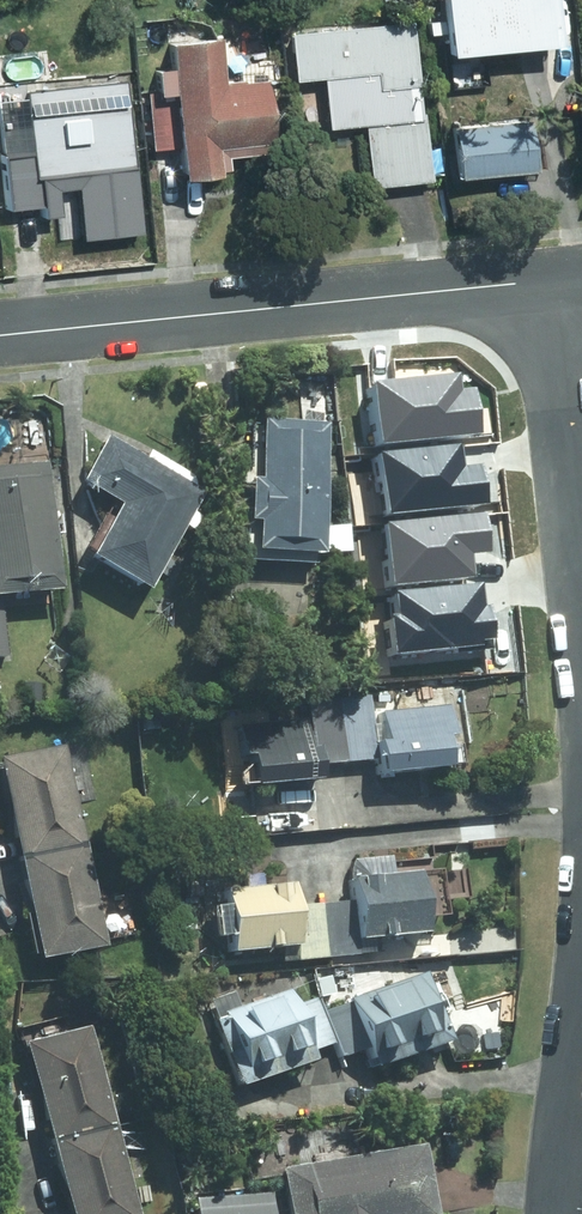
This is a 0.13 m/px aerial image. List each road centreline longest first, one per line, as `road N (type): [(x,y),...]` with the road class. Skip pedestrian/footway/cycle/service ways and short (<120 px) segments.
road 1 (residential): [(0,334),(542,282)]
road 2 (residential): [(581,693),(542,282)]
road 3 (residential): [(563,1213),(581,1002)]

